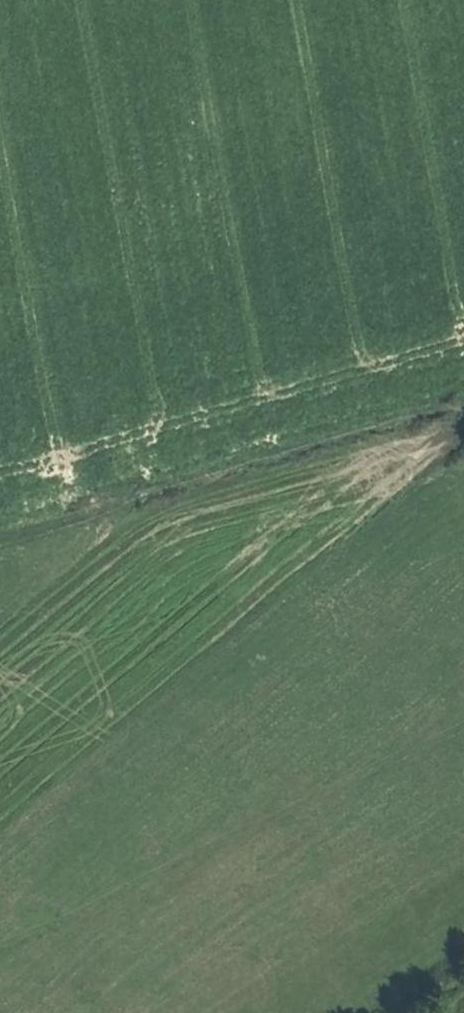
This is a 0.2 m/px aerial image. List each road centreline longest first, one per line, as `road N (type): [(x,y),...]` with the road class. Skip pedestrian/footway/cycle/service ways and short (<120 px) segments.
road 1 (track): [(463,408),(0,535)]

